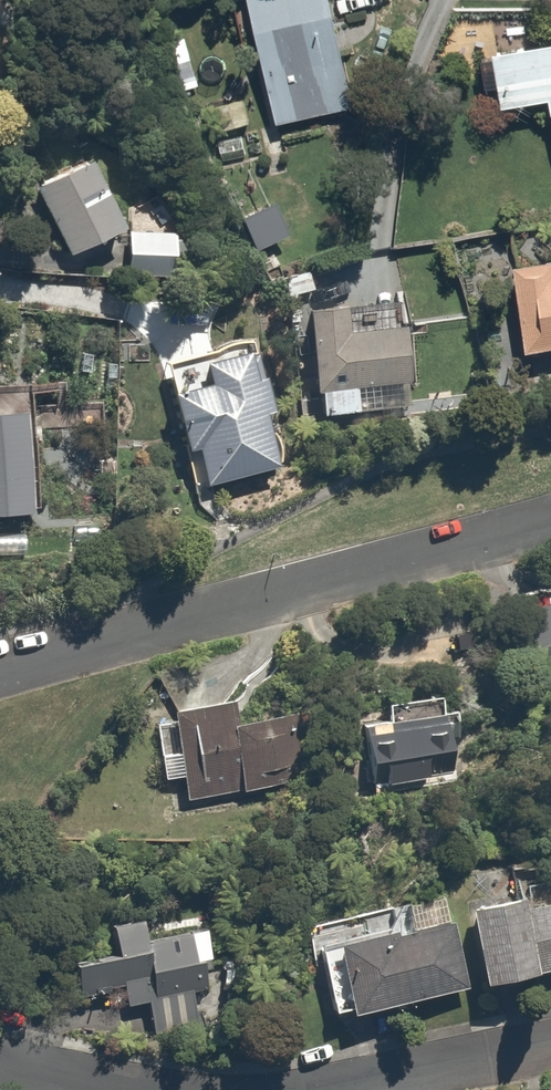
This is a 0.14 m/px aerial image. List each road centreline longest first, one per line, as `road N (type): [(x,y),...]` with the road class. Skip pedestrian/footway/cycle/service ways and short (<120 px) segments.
road 1 (residential): [(550,520),(0,671)]
road 2 (residential): [(343,1089),(550,1047)]

